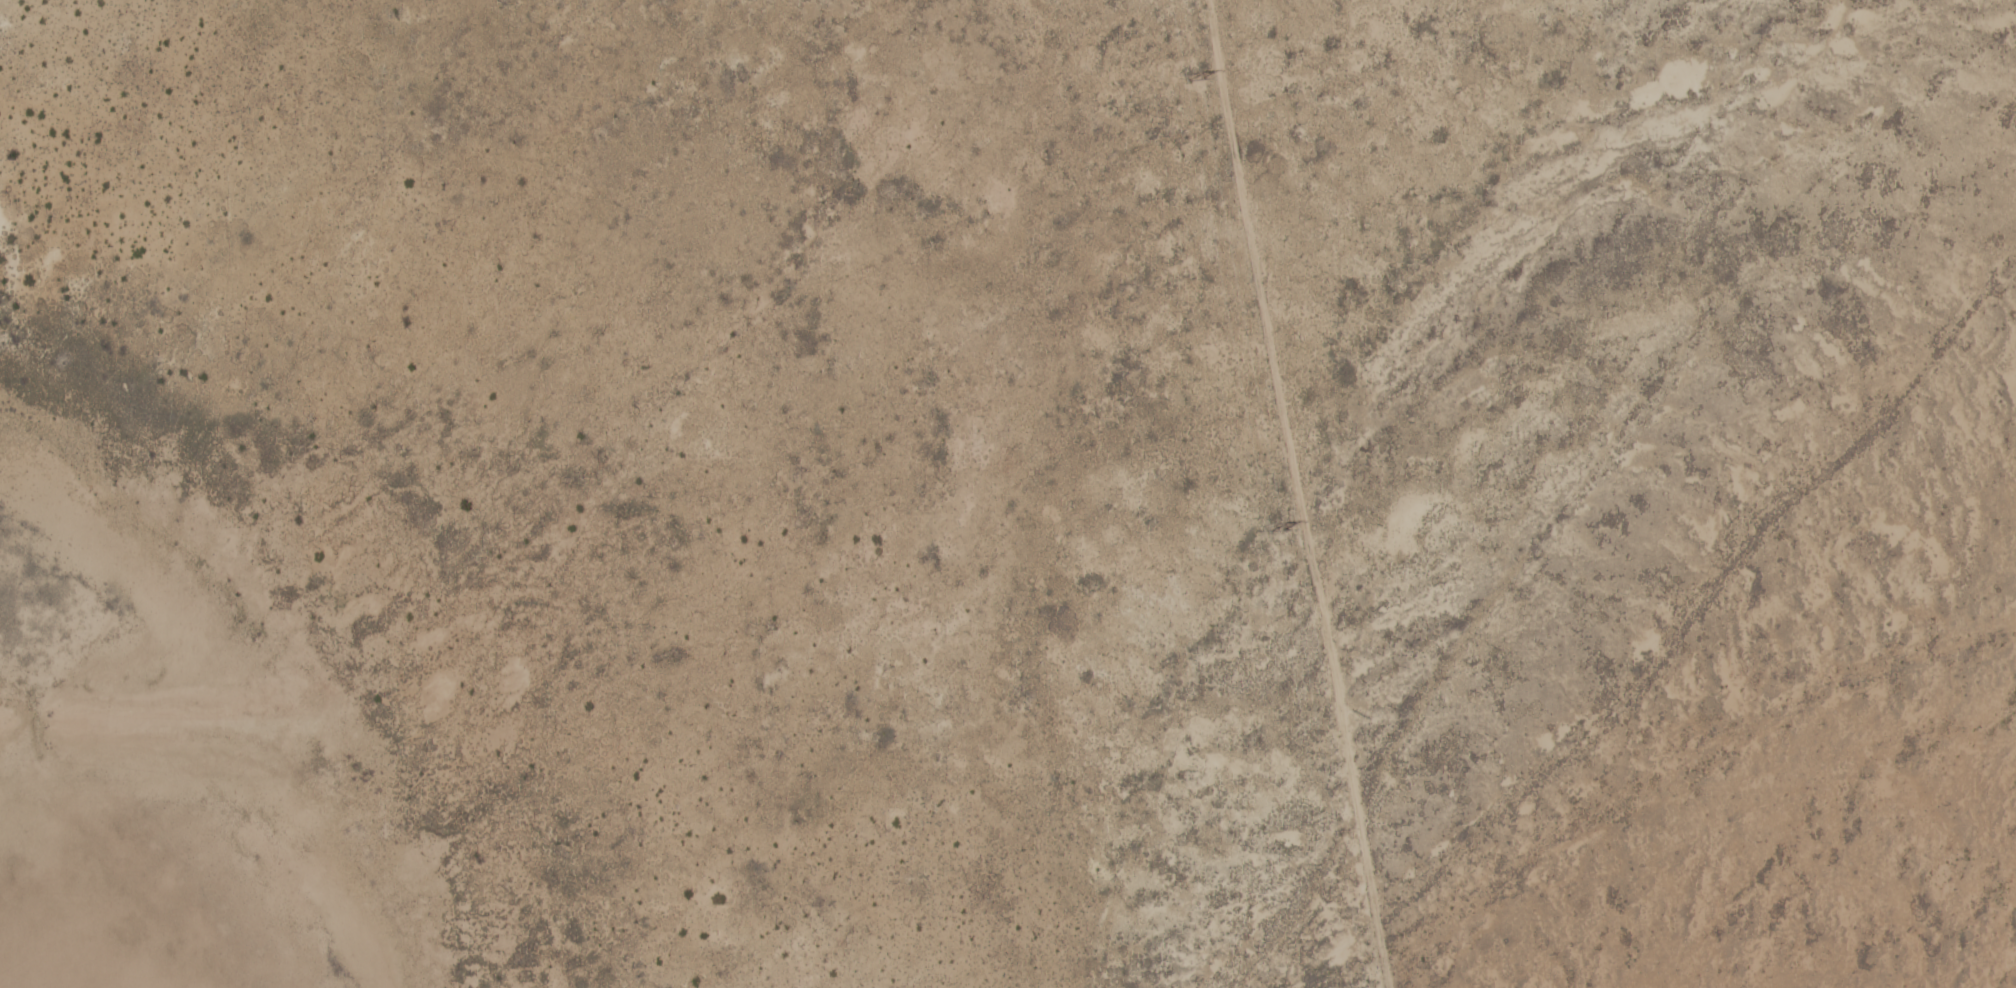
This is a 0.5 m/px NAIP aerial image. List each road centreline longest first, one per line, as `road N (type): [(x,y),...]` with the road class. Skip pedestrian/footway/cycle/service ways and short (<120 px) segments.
road 1 (residential): [(1464,987),(1271,0)]

